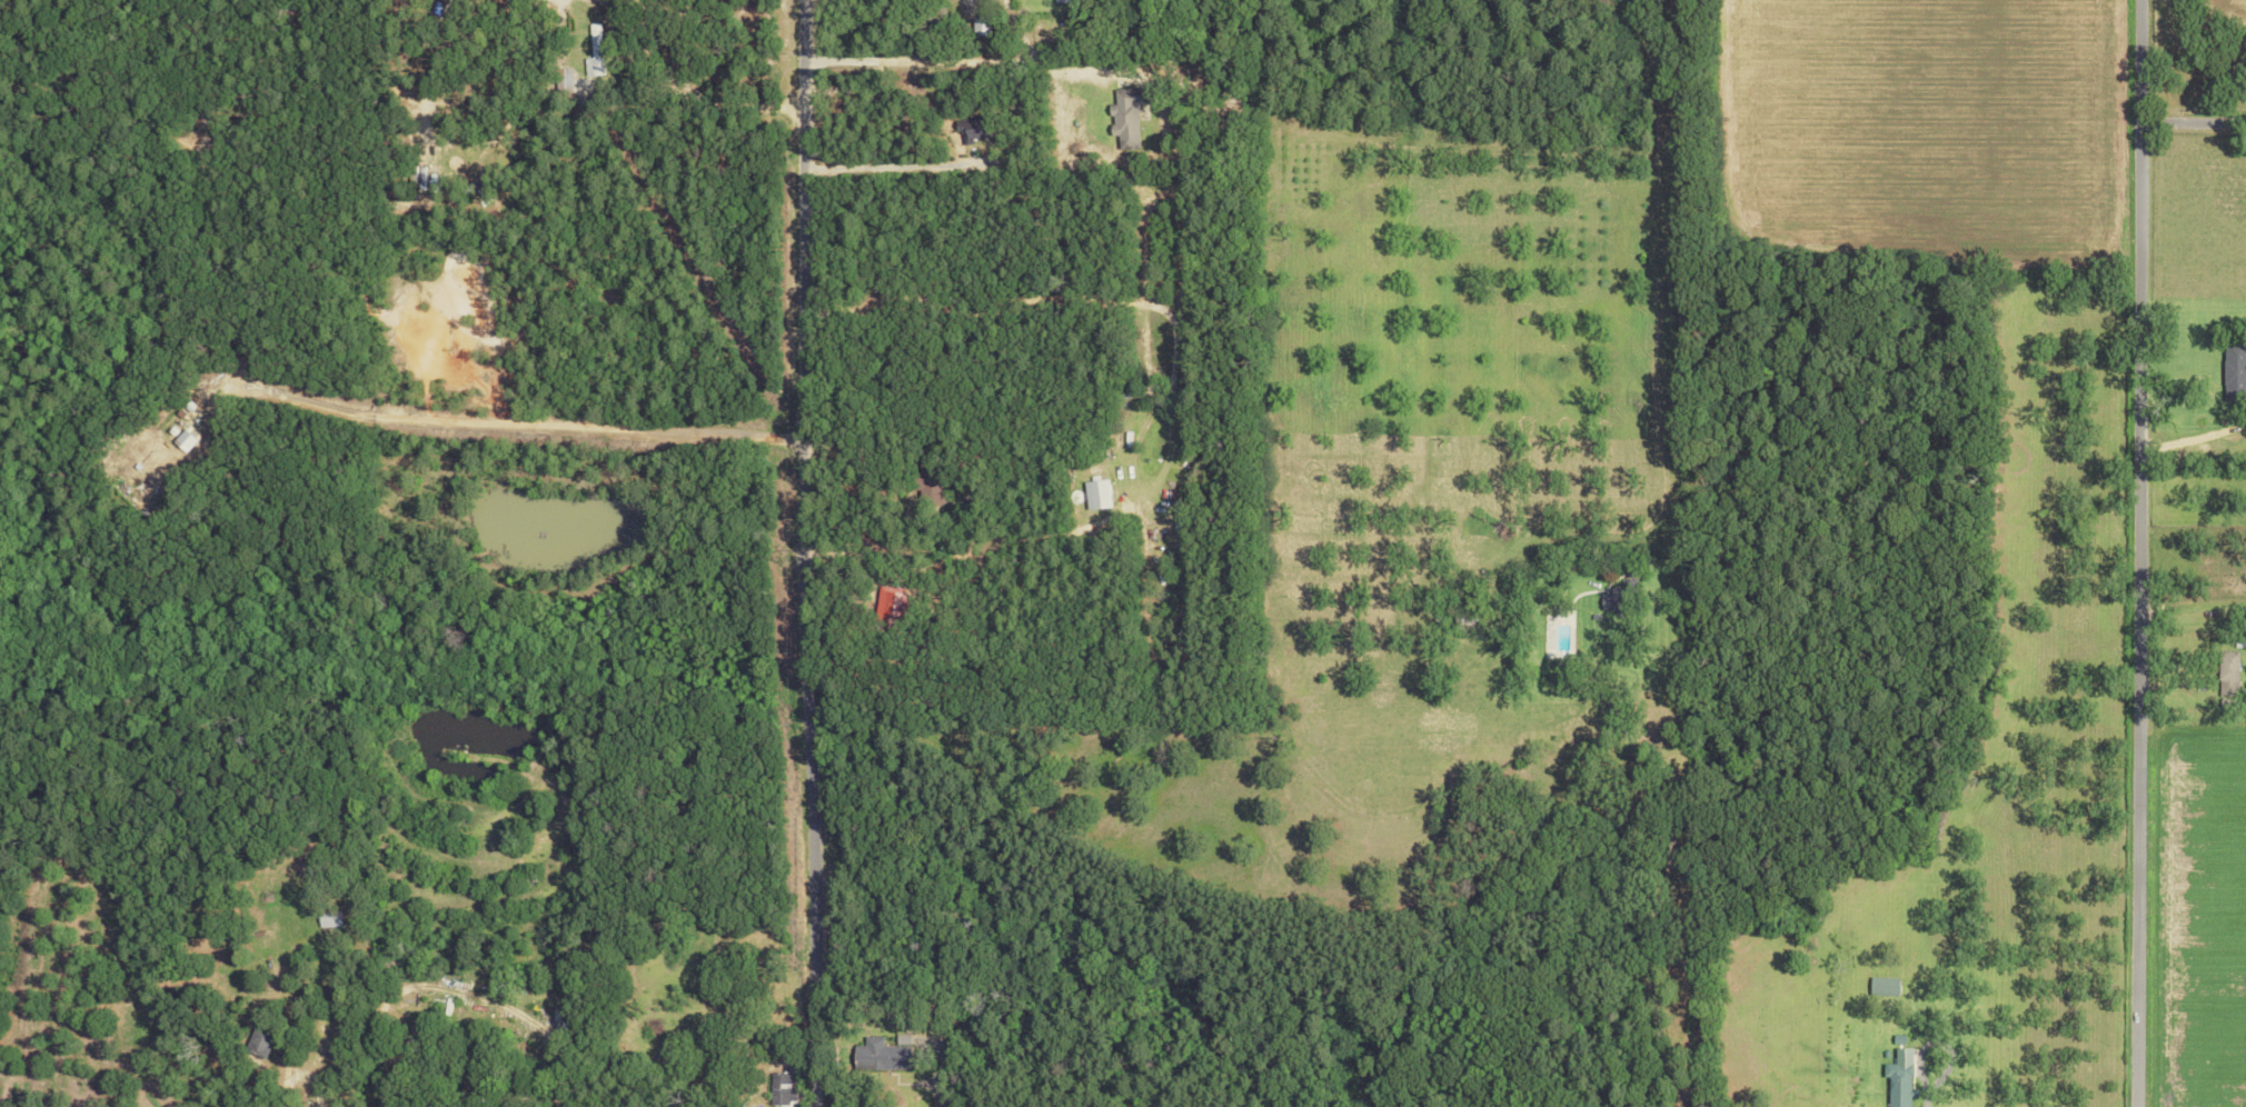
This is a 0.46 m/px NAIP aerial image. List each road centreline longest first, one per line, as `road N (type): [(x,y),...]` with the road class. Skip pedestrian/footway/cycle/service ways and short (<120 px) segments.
road 1 (residential): [(809,1106),(823,451),(816,0)]
road 2 (residential): [(2139,1106),(2160,0)]
road 3 (residential): [(1682,1106),(1687,685)]

